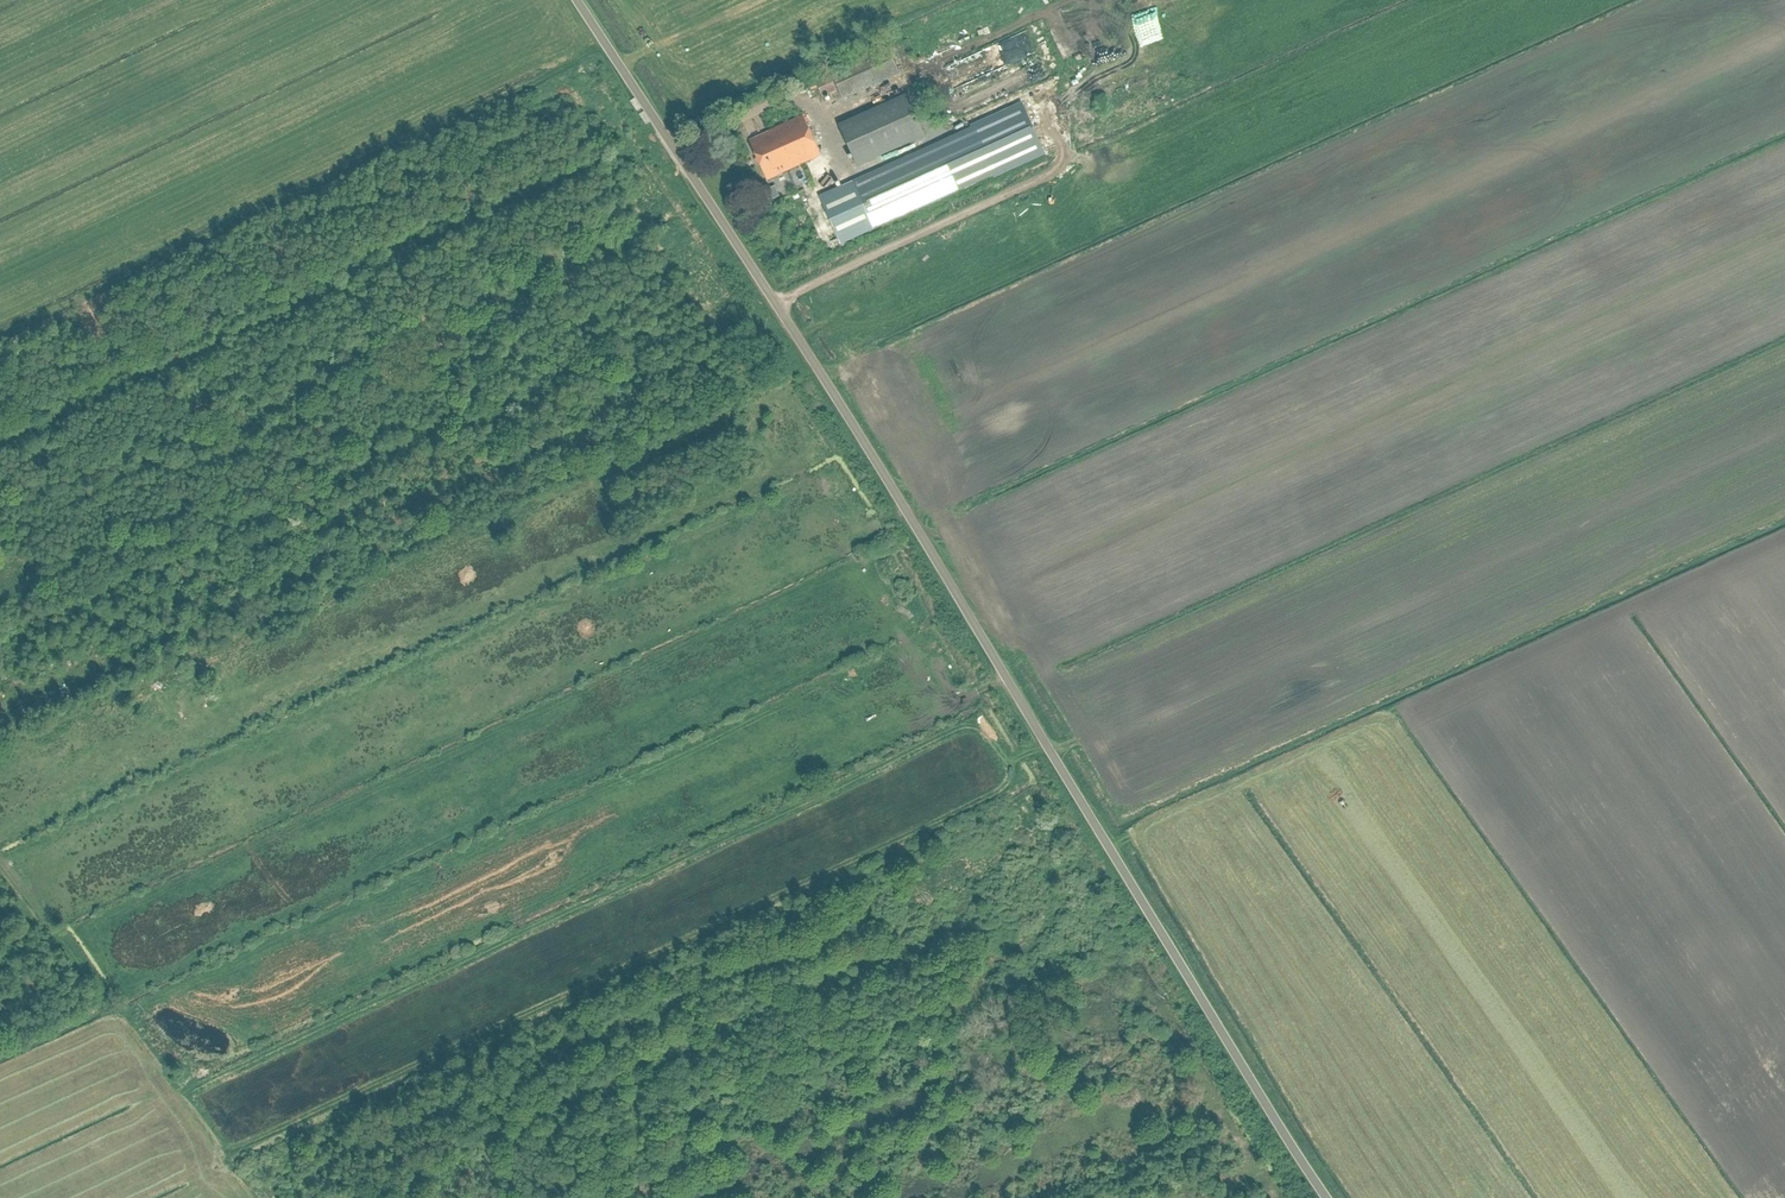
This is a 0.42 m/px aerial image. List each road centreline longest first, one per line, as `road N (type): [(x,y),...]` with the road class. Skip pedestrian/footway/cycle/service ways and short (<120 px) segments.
road 1 (unclassified): [(1352,1197),(584,0)]
road 2 (track): [(0,863),(250,1197)]

